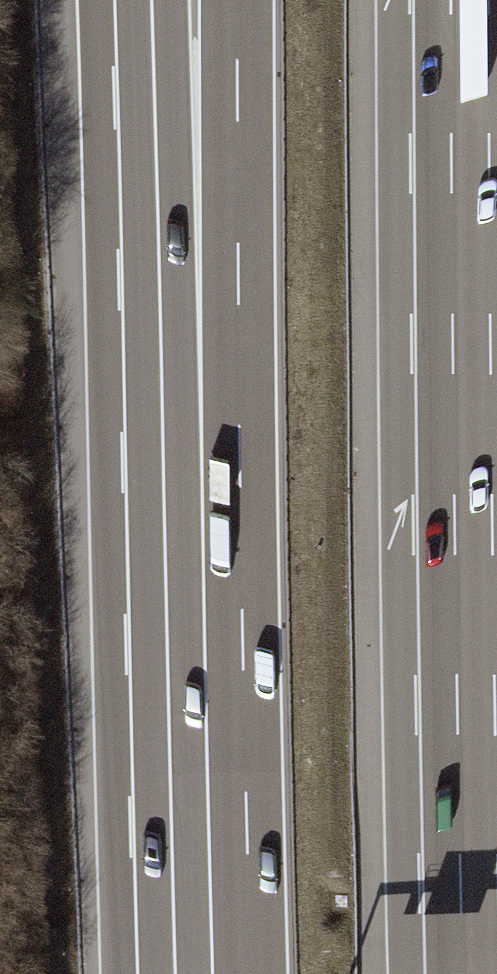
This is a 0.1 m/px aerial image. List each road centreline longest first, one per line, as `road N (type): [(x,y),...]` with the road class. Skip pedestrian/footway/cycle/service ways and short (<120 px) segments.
road 1 (motorway): [(481,973),(470,0)]
road 2 (motorway): [(198,203),(213,973)]
road 3 (motorway): [(173,0),(198,203)]
road 4 (motorway): [(216,0),(198,203)]

